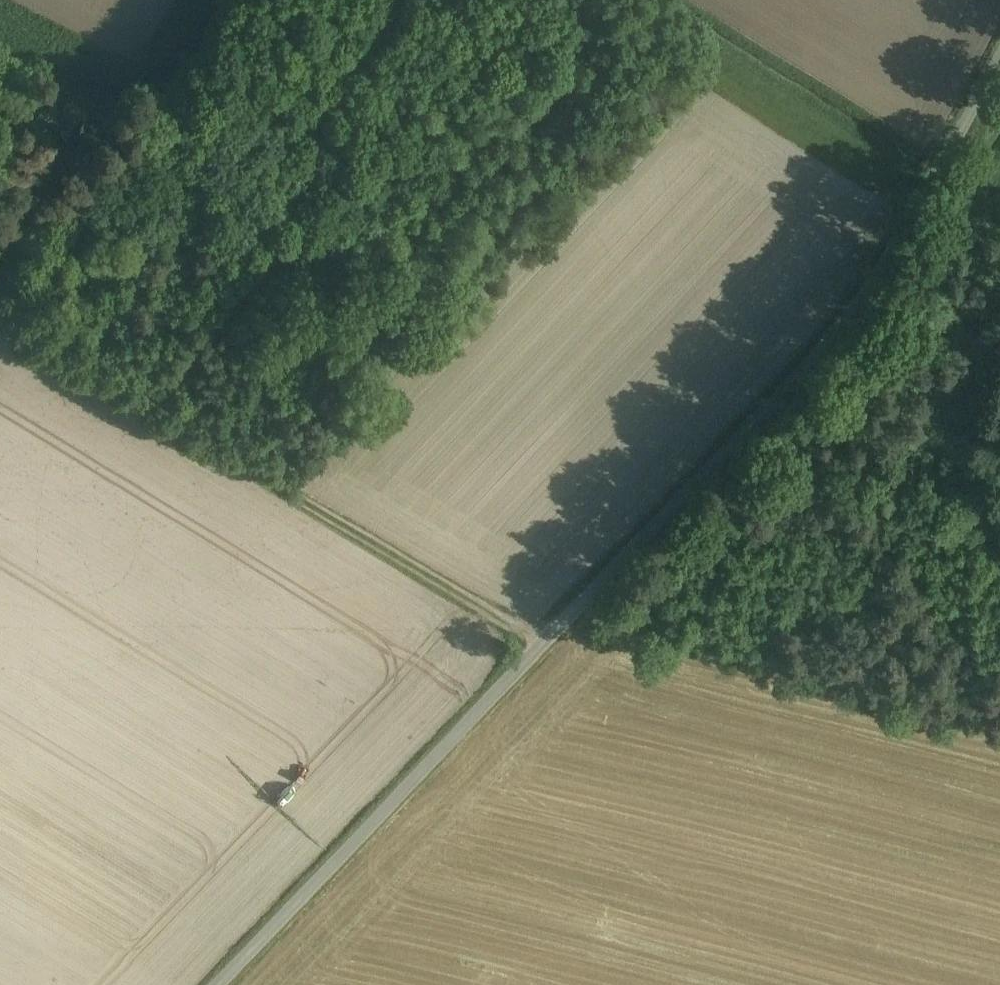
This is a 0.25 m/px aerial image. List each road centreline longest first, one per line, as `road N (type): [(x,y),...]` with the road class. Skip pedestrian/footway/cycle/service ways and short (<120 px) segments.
road 1 (unclassified): [(206,984),(840,298),(941,144),(999,34)]
road 2 (track): [(540,629),(0,295)]
road 3 (track): [(645,514),(683,538),(886,590)]
road 4 (track): [(840,298),(984,418)]
road 5 (track): [(0,205),(99,67)]

